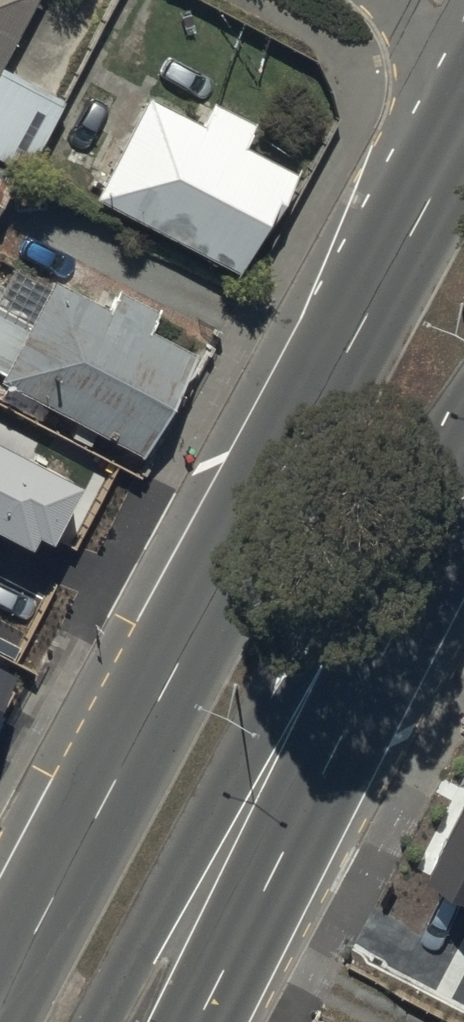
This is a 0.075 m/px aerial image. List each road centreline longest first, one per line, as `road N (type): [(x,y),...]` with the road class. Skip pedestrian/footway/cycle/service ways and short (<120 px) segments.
road 1 (primary): [(0,1000),(463,141)]
road 2 (primary): [(463,476),(324,613),(98,1021)]
road 3 (primary): [(463,502),(196,1021)]

